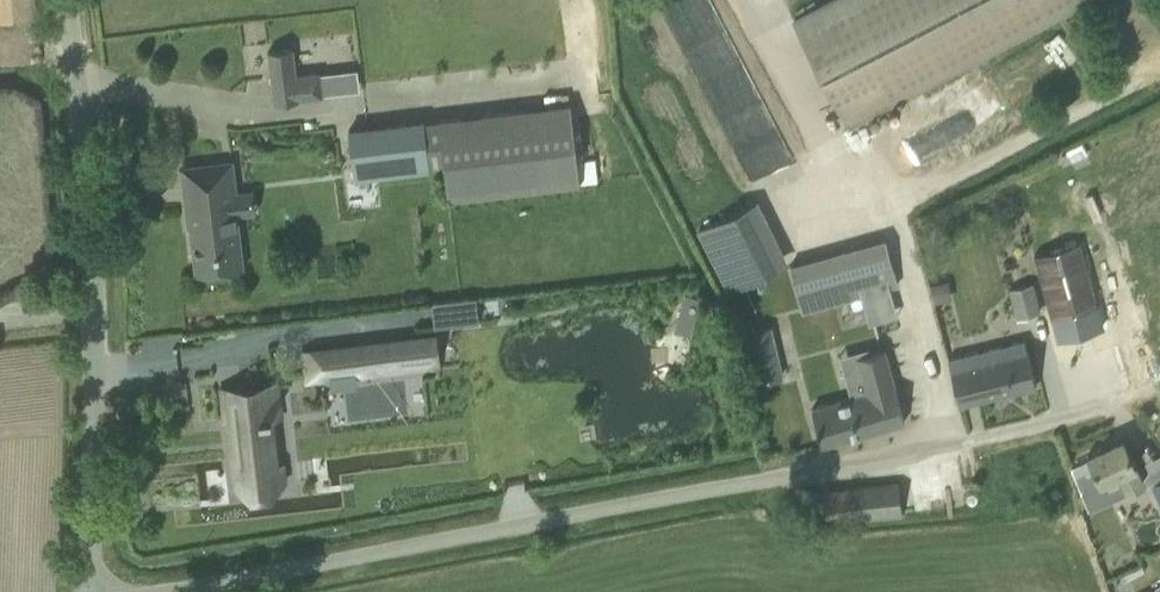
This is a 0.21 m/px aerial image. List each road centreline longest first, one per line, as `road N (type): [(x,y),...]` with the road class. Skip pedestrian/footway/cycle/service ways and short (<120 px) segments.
road 1 (residential): [(152,591),(790,478),(958,437)]
road 2 (unclassified): [(91,591),(92,309),(65,0)]
road 3 (track): [(891,201),(941,184),(1159,64)]

